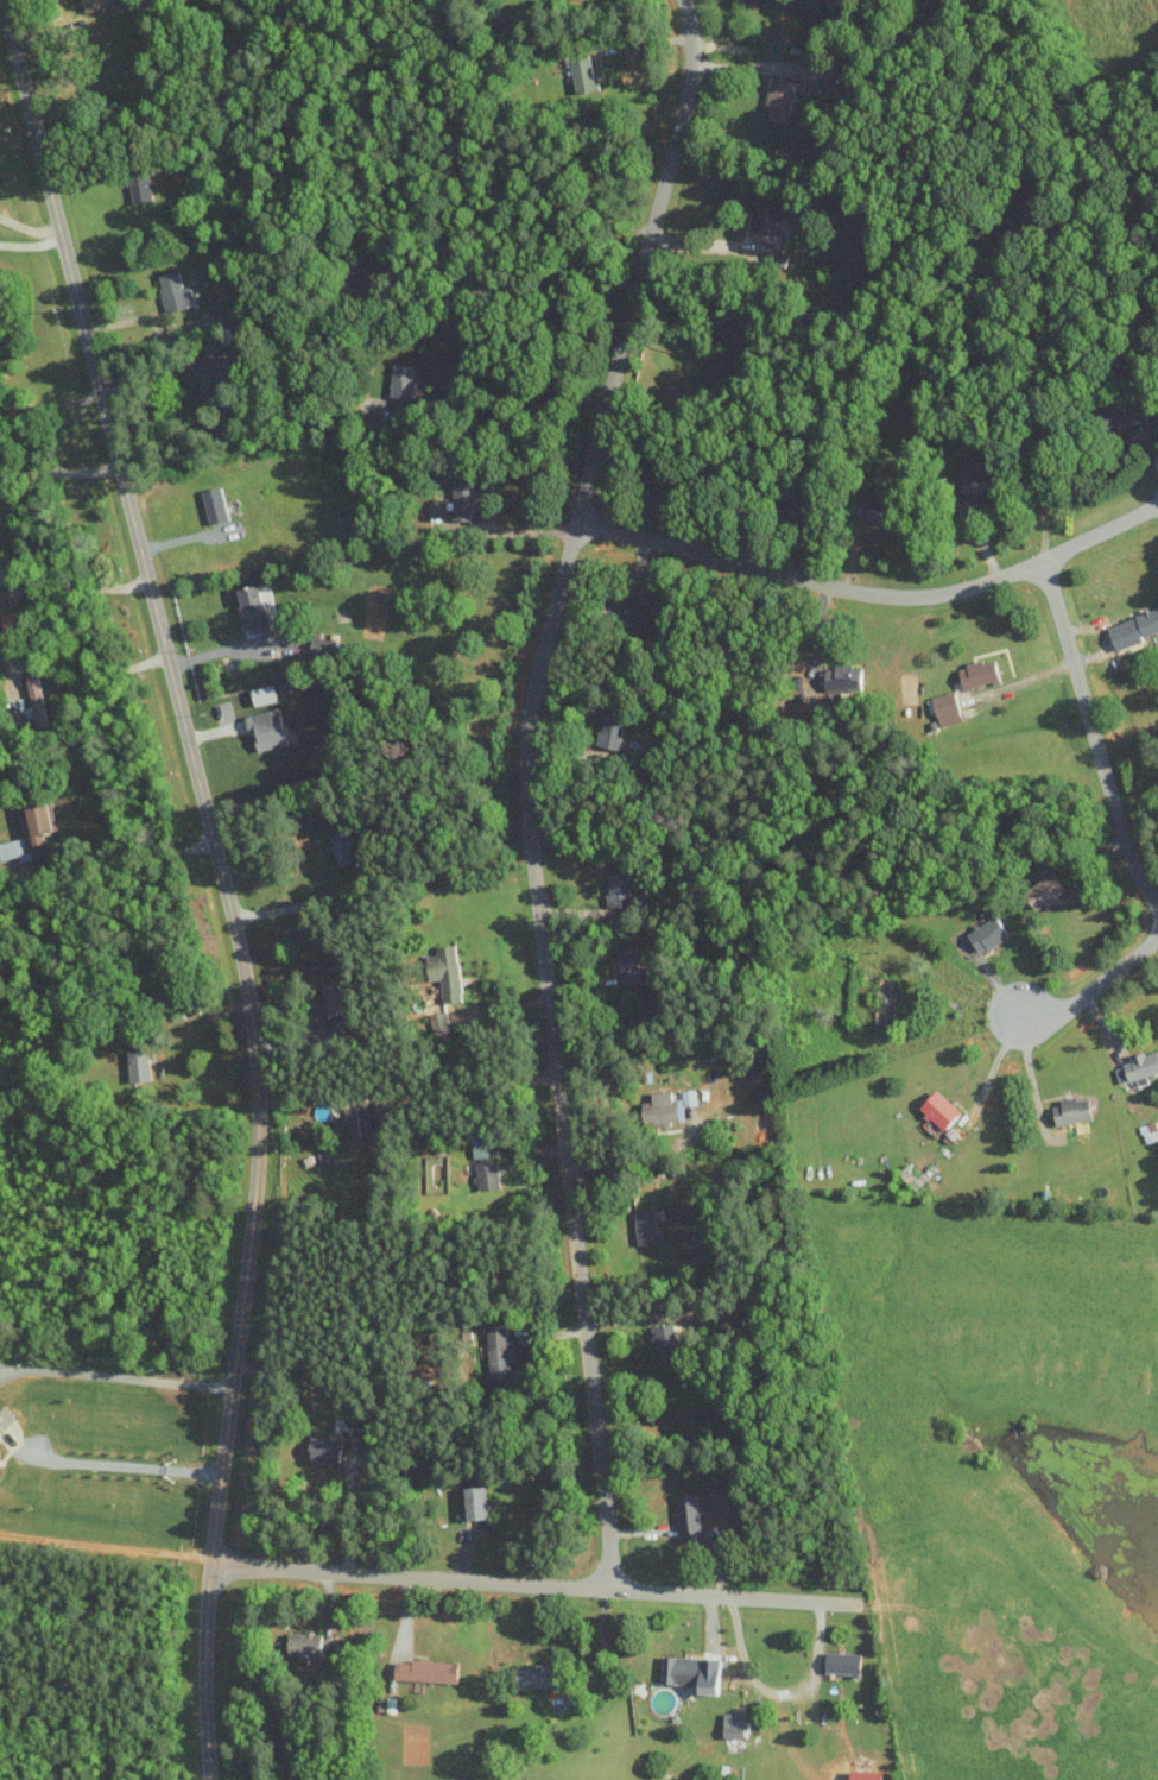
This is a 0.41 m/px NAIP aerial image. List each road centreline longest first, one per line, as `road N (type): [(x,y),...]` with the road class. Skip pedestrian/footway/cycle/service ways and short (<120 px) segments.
road 1 (residential): [(2,0),(241,951),(257,1046),(252,1231),(208,1642),(213,1779)]
road 2 (residential): [(686,0),(695,48),(690,89),(540,673),(527,752),(615,1591)]
road 3 (residential): [(863,1607),(213,1571)]
road 4 (residential): [(578,522),(814,586),(898,599),(961,593),(1157,508)]
road 5 (residential): [(1044,562),(1126,851),(1157,911)]
road 6 (residential): [(1157,936),(1065,1009),(1017,1014)]

